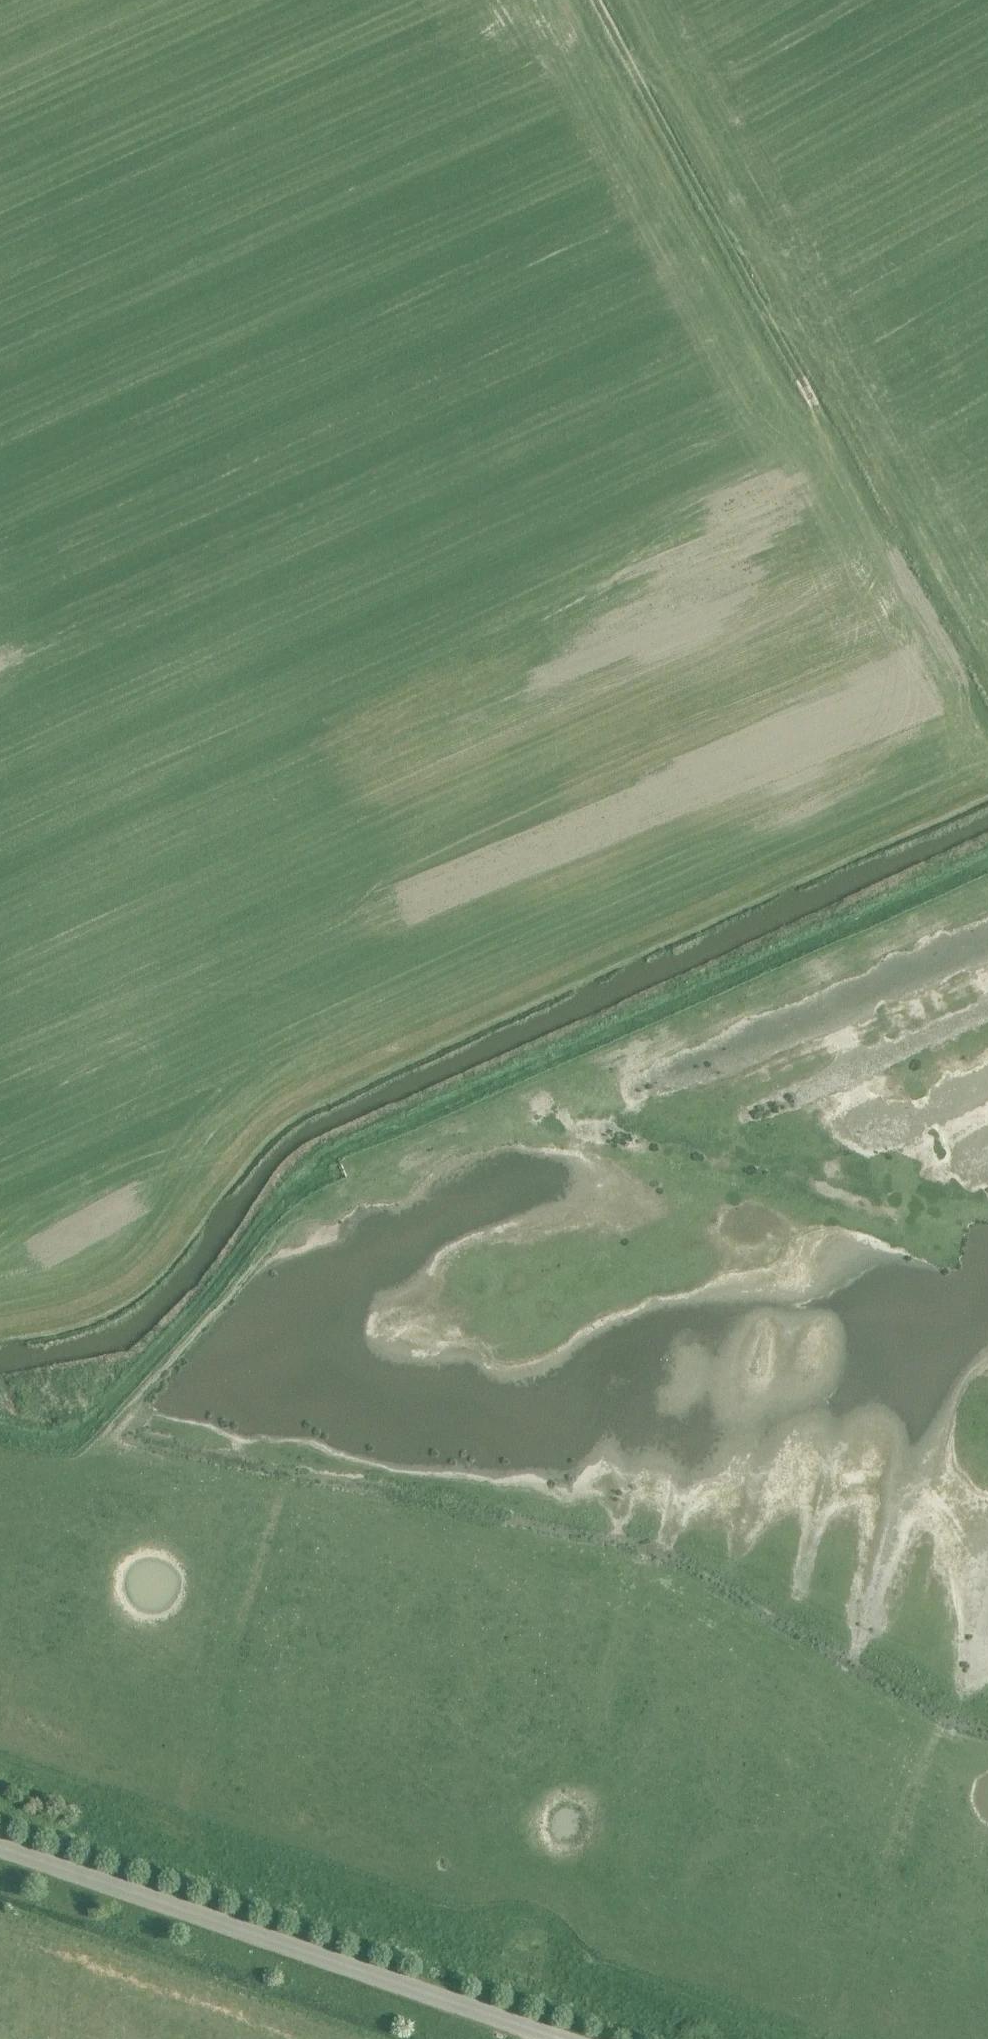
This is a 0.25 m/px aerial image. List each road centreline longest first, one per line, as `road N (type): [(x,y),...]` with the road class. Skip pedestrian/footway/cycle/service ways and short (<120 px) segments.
road 1 (unclassified): [(557,2038),(0,1848)]

